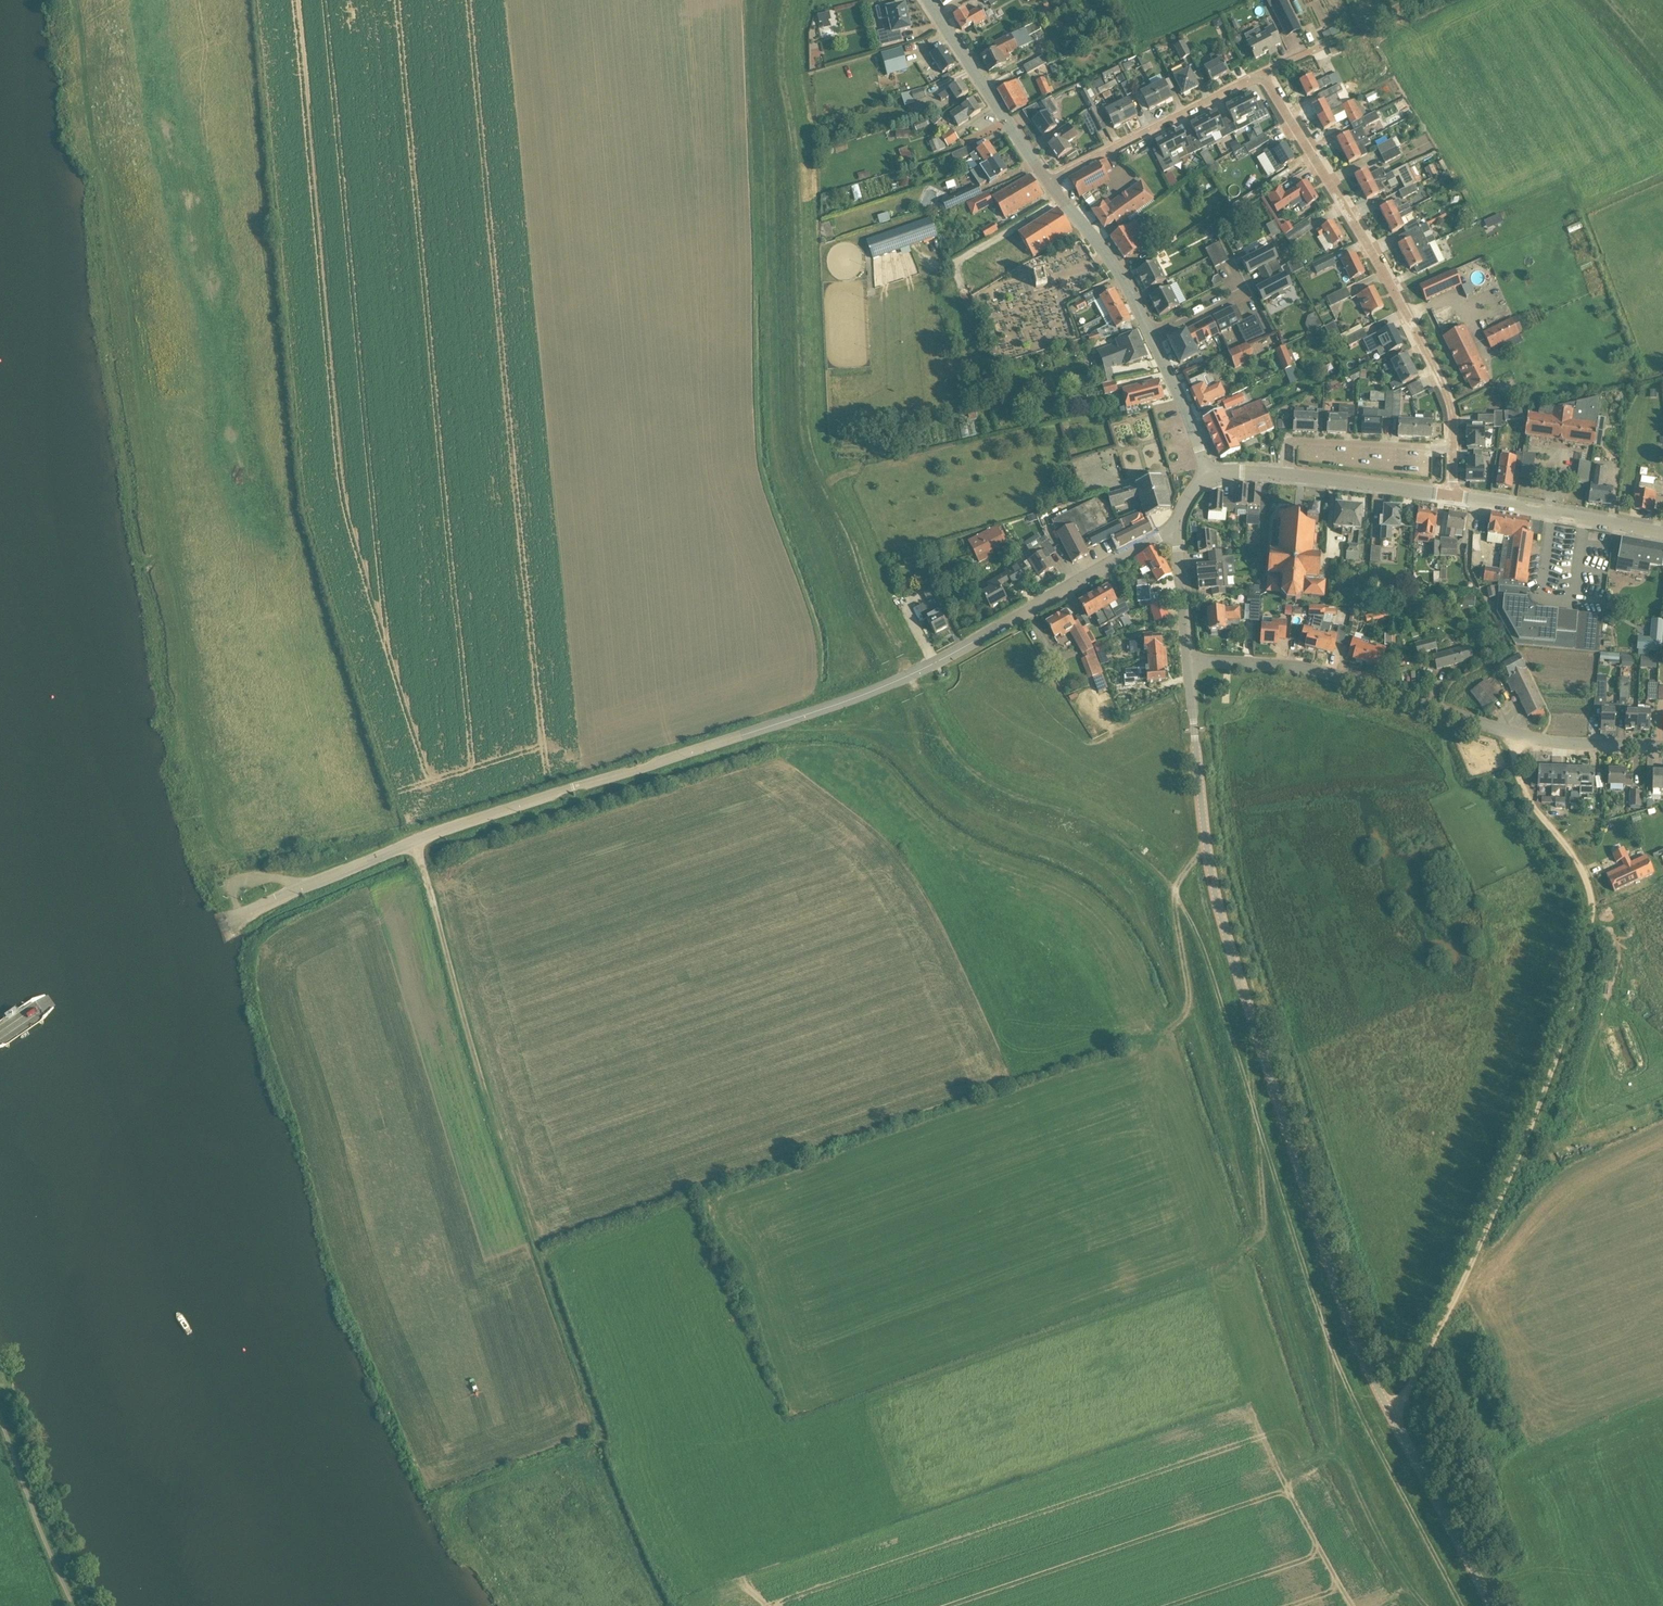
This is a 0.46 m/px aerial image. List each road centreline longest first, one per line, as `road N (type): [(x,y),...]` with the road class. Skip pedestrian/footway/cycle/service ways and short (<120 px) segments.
road 1 (track): [(910,674),(940,733),(976,774),(1091,820),(1175,891),(1206,956),(1327,1336),(1462,1605)]
road 2 (tertiary): [(222,926),(416,840),(852,700),(1175,526)]
road 3 (tertiary): [(1492,1605),(1355,1343),(1219,911),(1188,659)]
road 4 (track): [(1393,1419),(1541,1114),(1594,917),(1593,893),(1533,808),(1504,729)]
road 5 (track): [(910,674),(806,441),(794,142),(782,61),(787,0)]
road 6 (track): [(416,840),(605,1434)]
road 7 (residential): [(1662,747),(1557,742),(1354,675),(1188,659)]
road 8 (residential): [(1452,449),(1452,414),(1436,369),(1355,218),(1261,75)]
road 9 (track): [(1253,1021),(1263,1225),(1251,1246),(1213,1269)]
road 10 (track): [(1207,848),(1175,891),(1185,1010),(1138,1058)]
road 11 (residential): [(1261,75),(1051,181)]
road 12 (track): [(1330,1452),(1340,1443),(1320,1234)]
road 13 (unclassified): [(1051,181),(926,0)]
road 14 (tertiary): [(1452,496),(1662,531)]
road 15 (residential): [(1452,449),(1289,442),(1286,474)]
road 16 (track): [(605,1434),(616,1491),(669,1605)]
road 17 (unclassified): [(1151,332),(1123,277),(1051,181)]
road 18 (tertiary): [(1286,474),(1452,496)]
road 19 (unclassified): [(1206,472),(1151,332)]
road 20 (tertiary): [(1188,659),(1175,526)]

